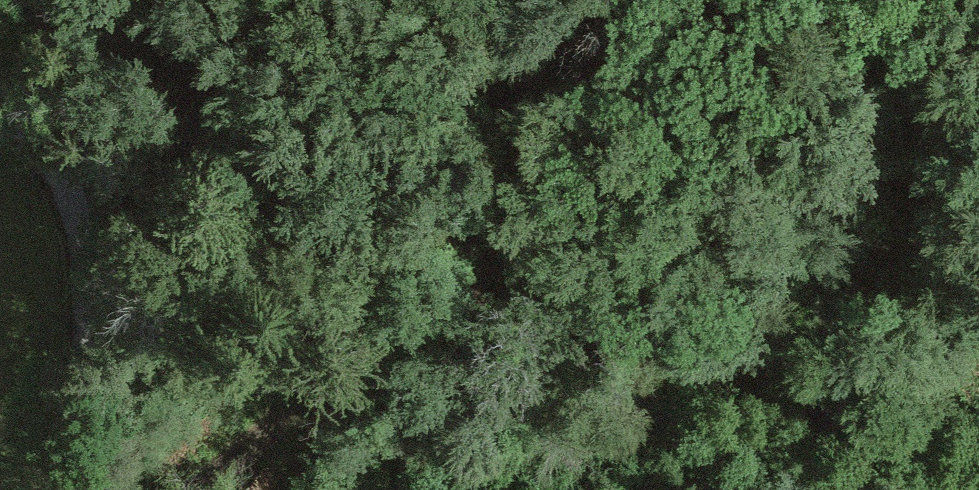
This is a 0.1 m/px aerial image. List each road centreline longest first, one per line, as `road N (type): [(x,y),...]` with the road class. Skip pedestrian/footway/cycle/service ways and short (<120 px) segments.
road 1 (track): [(978,427),(851,408),(634,322),(468,290),(422,306),(360,351),(208,489)]
road 2 (residential): [(81,489),(90,340),(79,212),(48,143),(0,97)]
road 3 (track): [(468,290),(723,36)]

